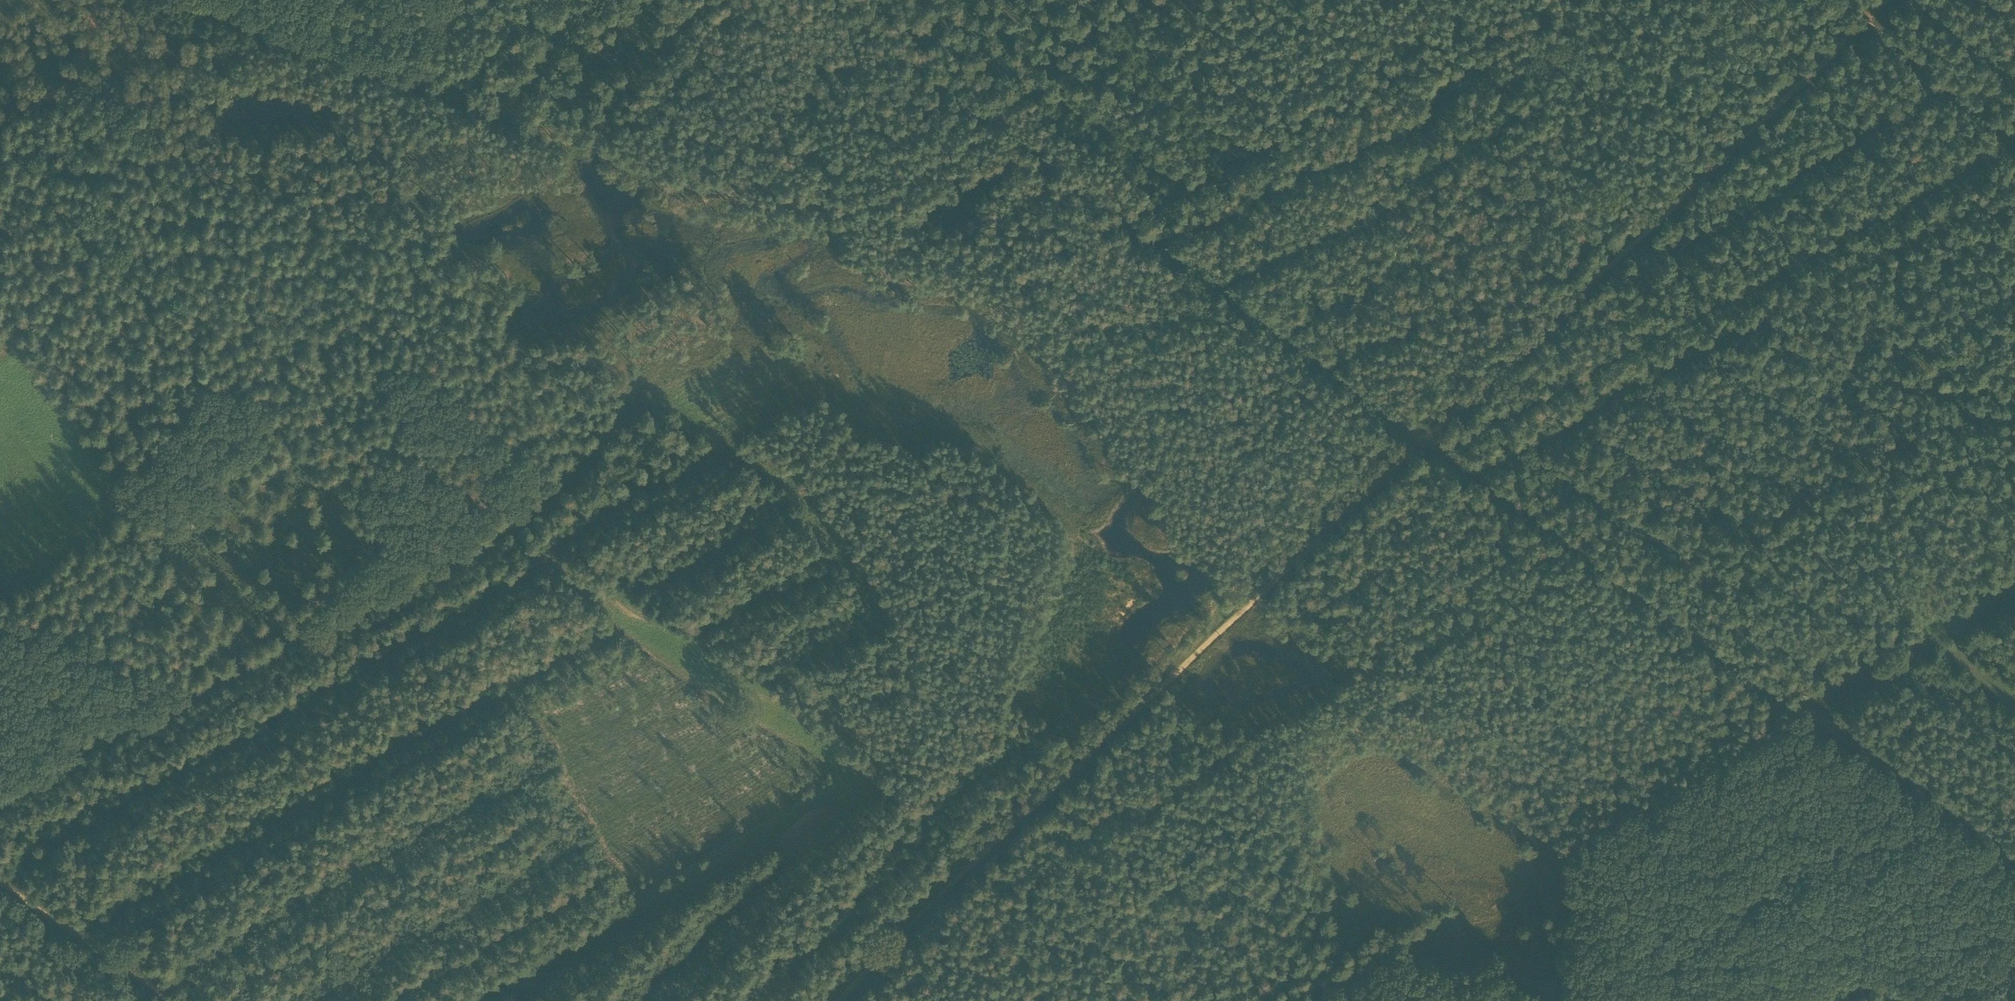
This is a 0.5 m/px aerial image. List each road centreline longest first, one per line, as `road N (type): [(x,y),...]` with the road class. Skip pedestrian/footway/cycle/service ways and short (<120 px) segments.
road 1 (track): [(0,777),(497,520),(826,753),(853,732),(879,734),(958,808),(983,864),(1177,1000)]
road 2 (track): [(1002,120),(870,199),(802,203),(703,192),(185,0)]
road 3 (track): [(838,1000),(1422,437)]
road 4 (track): [(2014,865),(1422,437)]
road 5 (track): [(39,109),(23,180),(497,520)]
road 6 (track): [(1422,437),(1859,22)]
road 7 (track): [(1422,437),(1081,189),(1002,120)]
road 8 (track): [(1562,842),(2014,584)]
road 9 (track): [(814,0),(927,80),(1002,120)]
road 10 (track): [(0,879),(177,1000)]
road 11 (track): [(1167,0),(1099,35),(1002,120)]
road 12 (track): [(1859,22),(2014,139)]
road 13 (track): [(191,679),(177,610),(133,572),(103,522)]
road 14 (track): [(0,115),(39,109),(68,89),(99,0)]
road 15 (track): [(74,218),(71,268),(21,349)]
road 16 (track): [(1407,932),(1284,1000)]

